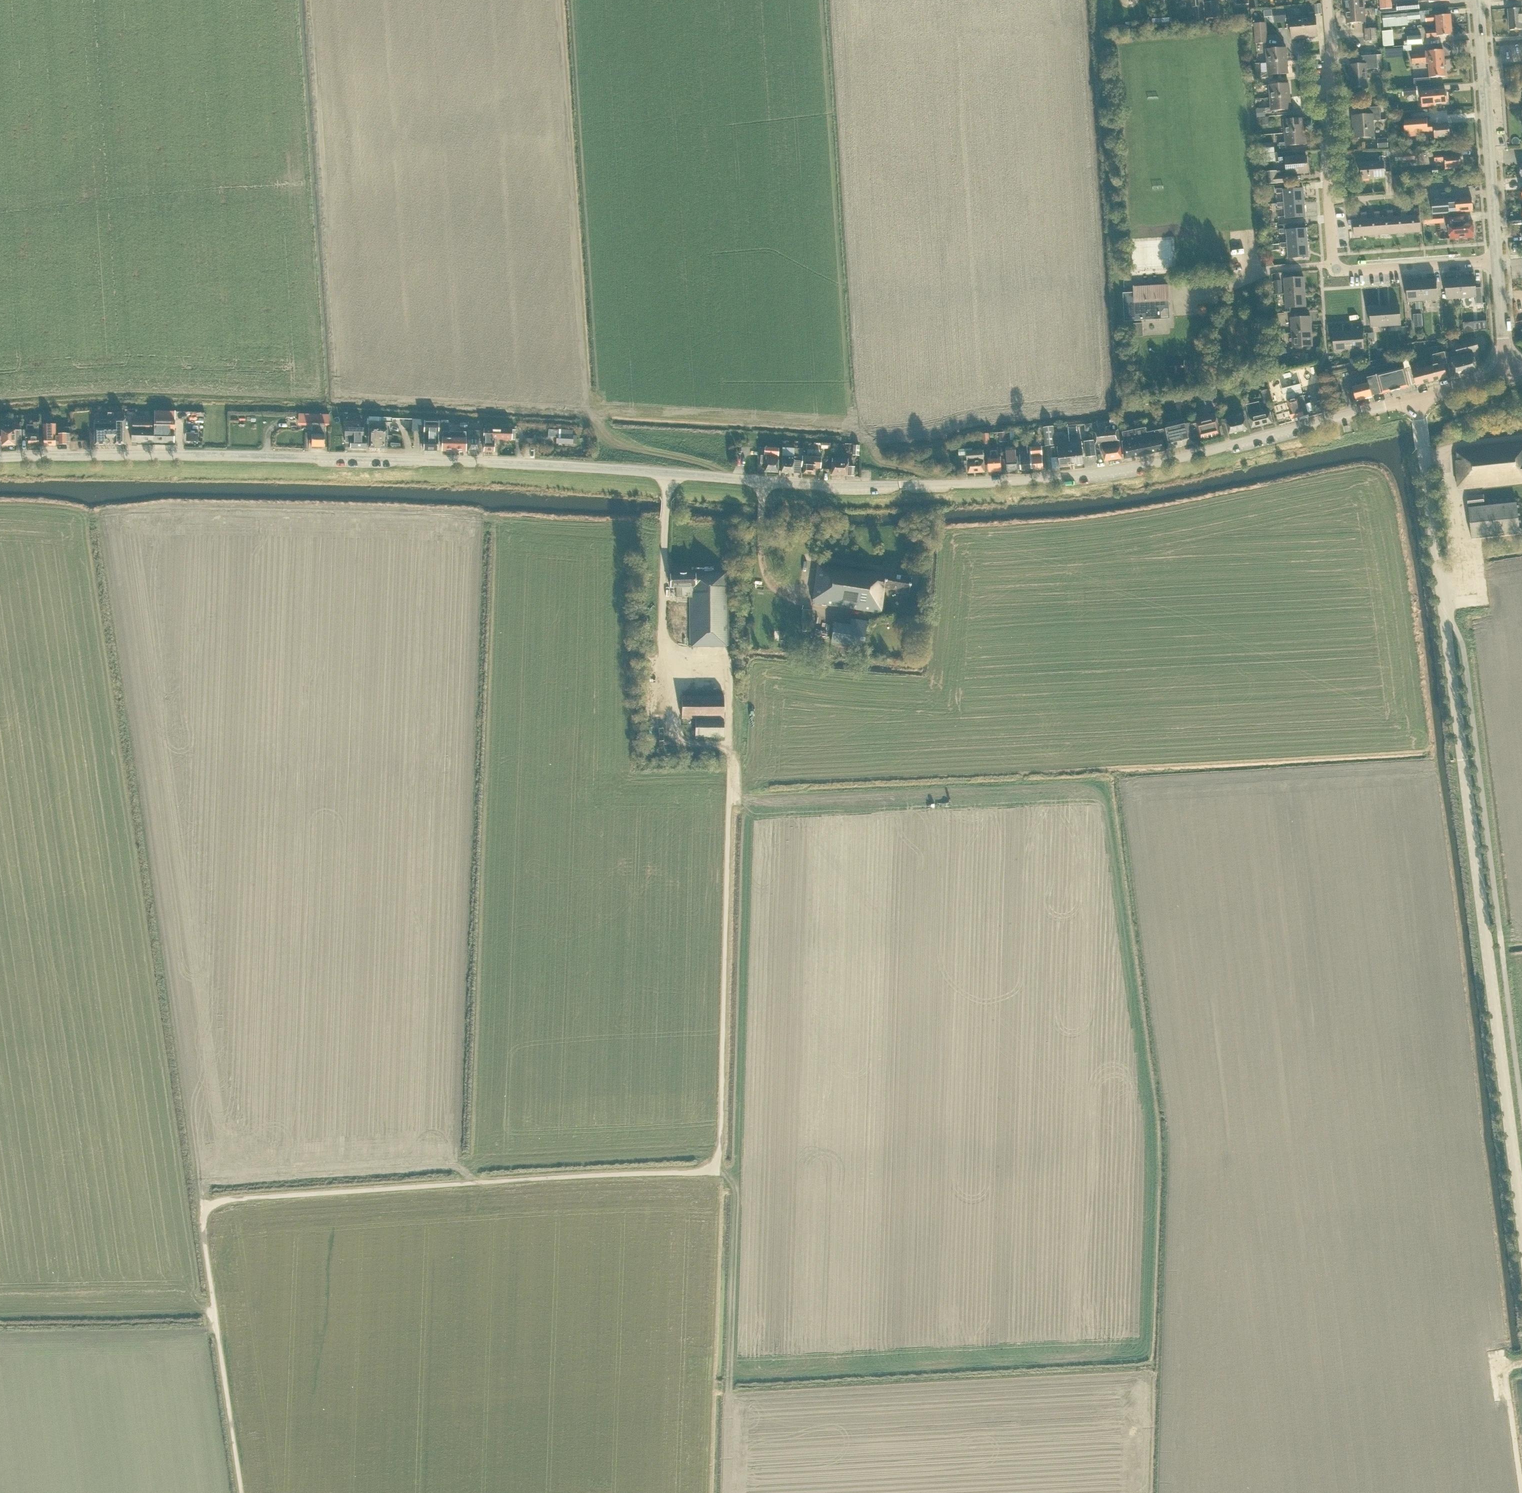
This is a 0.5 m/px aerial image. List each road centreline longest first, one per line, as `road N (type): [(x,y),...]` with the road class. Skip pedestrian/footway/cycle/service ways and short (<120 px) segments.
road 1 (tertiary): [(0,458),(249,456),(830,486),(993,482),(1162,462),(1416,399)]
road 2 (tertiary): [(1521,1221),(1416,399)]
road 3 (residential): [(1335,265),(1327,0)]
road 4 (tertiary): [(1496,261),(1477,0)]
road 5 (residential): [(1178,290),(1227,288),(1266,269),(1335,265)]
road 6 (residential): [(1335,265),(1496,261)]

